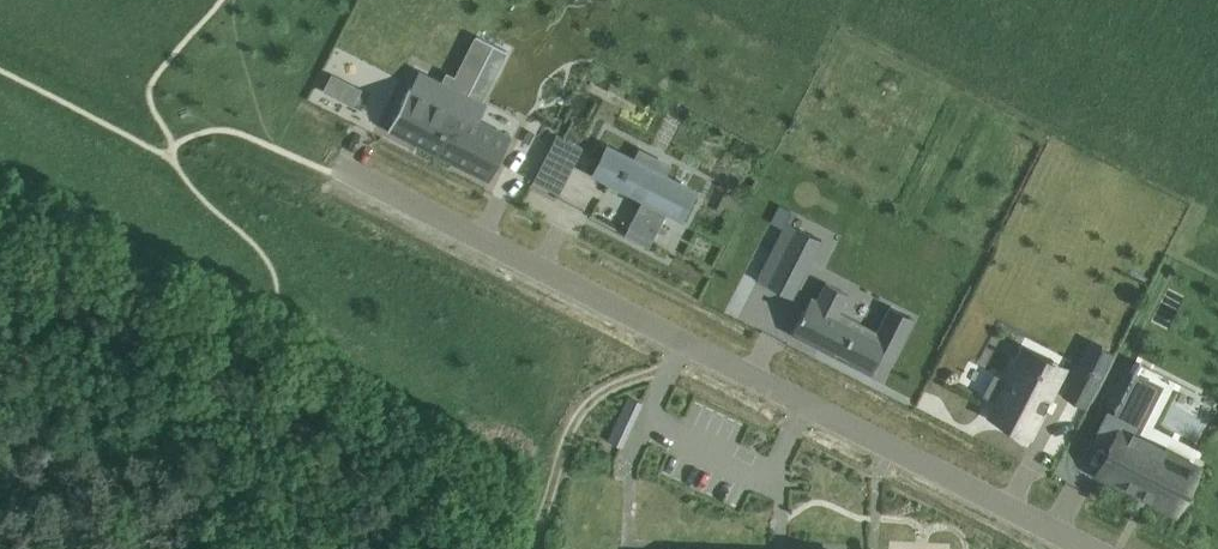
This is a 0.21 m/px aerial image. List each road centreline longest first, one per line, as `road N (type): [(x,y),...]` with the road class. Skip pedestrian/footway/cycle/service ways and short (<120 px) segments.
road 1 (residential): [(349,170),(1088,548)]

